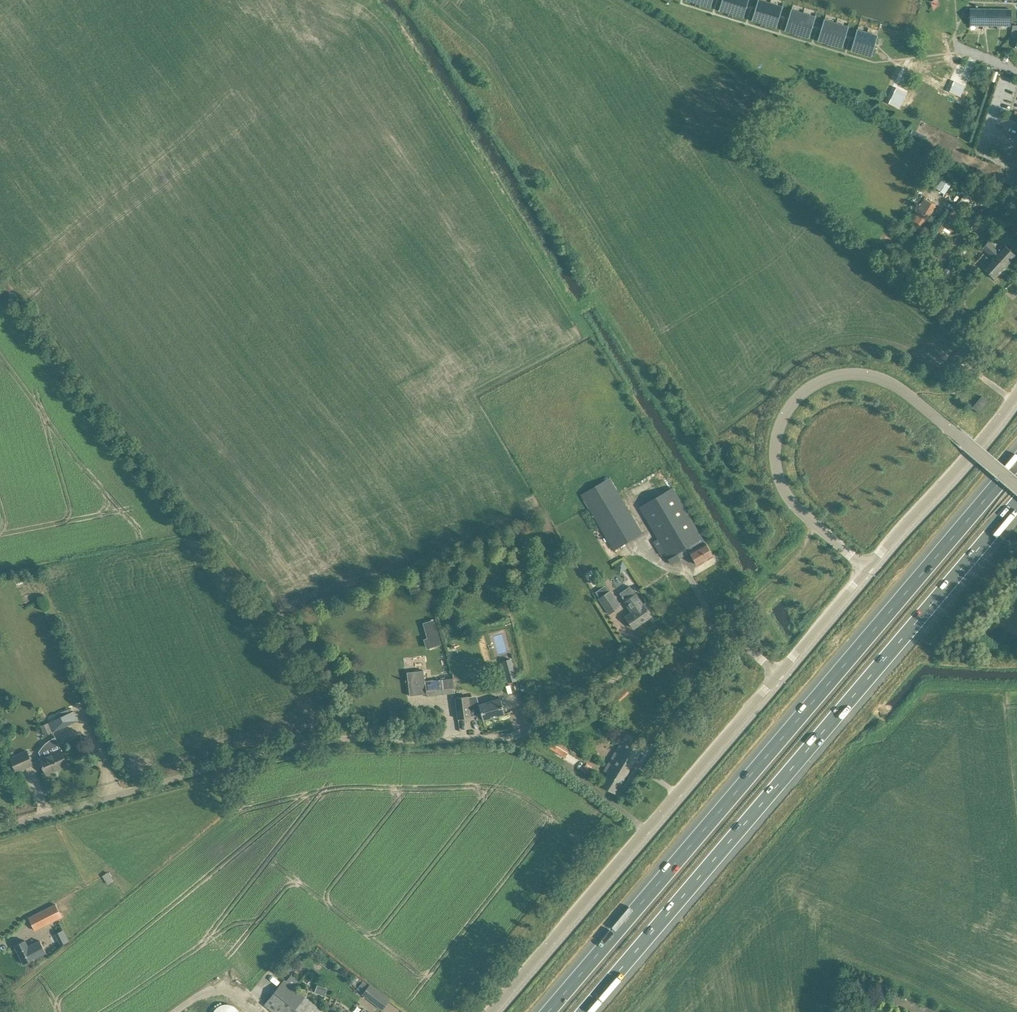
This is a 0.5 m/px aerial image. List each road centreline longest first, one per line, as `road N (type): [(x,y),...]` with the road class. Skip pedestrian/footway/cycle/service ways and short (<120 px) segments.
road 1 (residential): [(0,830),(276,748),(346,737),(519,734),(577,704),(657,646),(712,624),(777,677)]
road 2 (motorway): [(1016,461),(548,1011)]
road 3 (motorway): [(583,1011),(1016,500)]
road 4 (track): [(0,277),(112,430),(249,581),(340,714),(346,737)]
road 5 (unclassified): [(488,1011),(777,677)]
road 6 (track): [(370,2),(397,22),(579,311),(595,299)]
road 7 (unclassified): [(1016,486),(890,380),(828,376),(789,409)]
road 8 (unclassified): [(865,570),(1016,396)]
road 9 (unclassified): [(865,570),(777,478),(776,444),(789,409)]
road 10 (unclassified): [(777,677),(865,570)]

